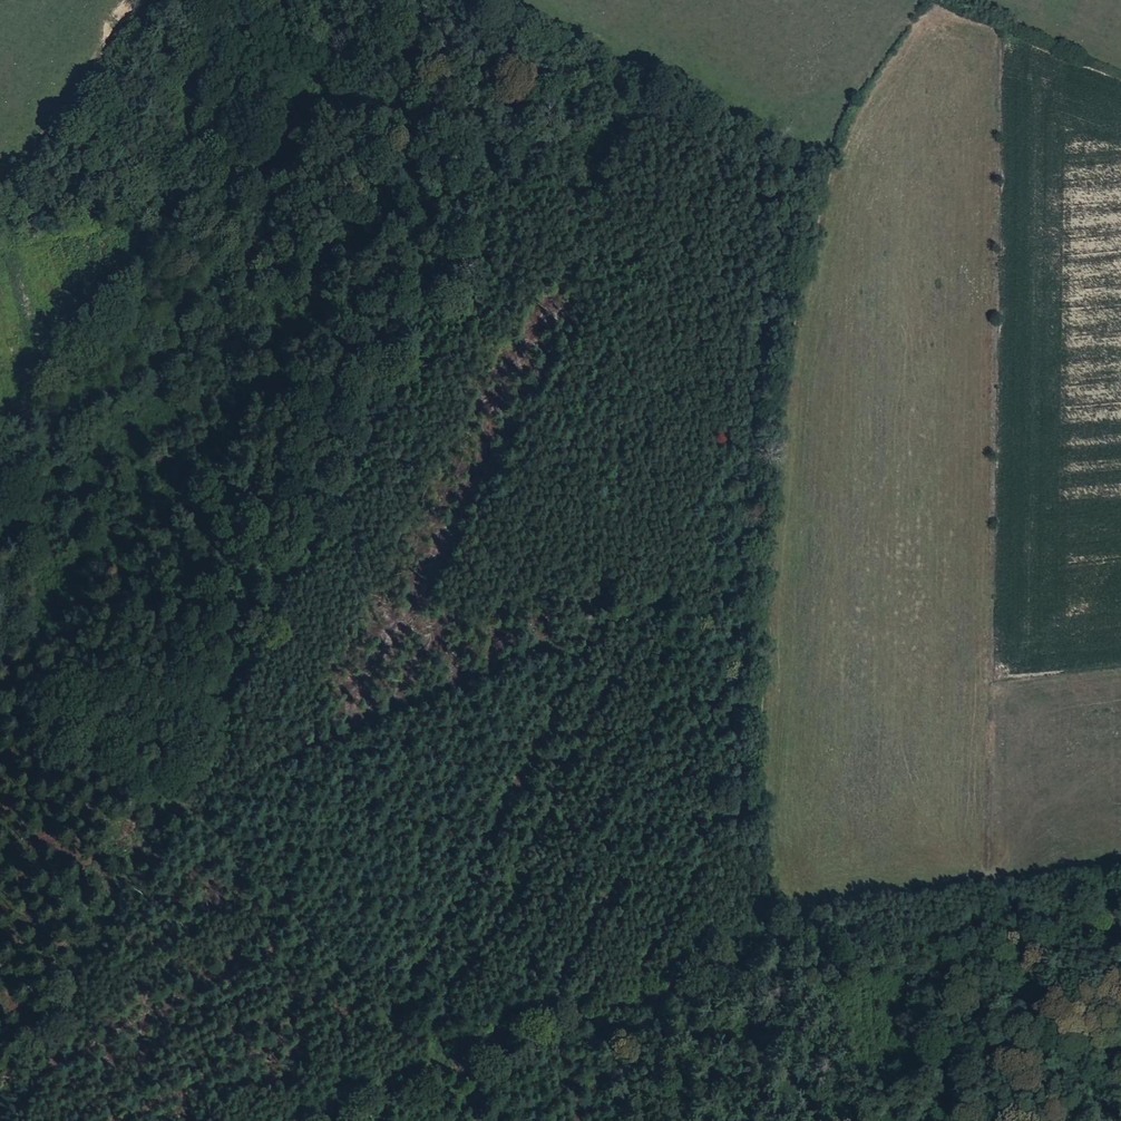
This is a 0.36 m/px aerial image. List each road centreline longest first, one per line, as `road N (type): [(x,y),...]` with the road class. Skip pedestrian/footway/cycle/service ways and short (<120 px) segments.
road 1 (track): [(467,0),(780,178),(739,569),(740,774),(773,894),(856,938),(1120,906)]
road 2 (track): [(13,1120),(267,660),(579,68)]
road 3 (track): [(0,515),(149,399),(231,269),(271,131),(258,0)]
road 4 (track): [(0,246),(76,237),(117,246),(120,273),(86,332),(0,421)]

